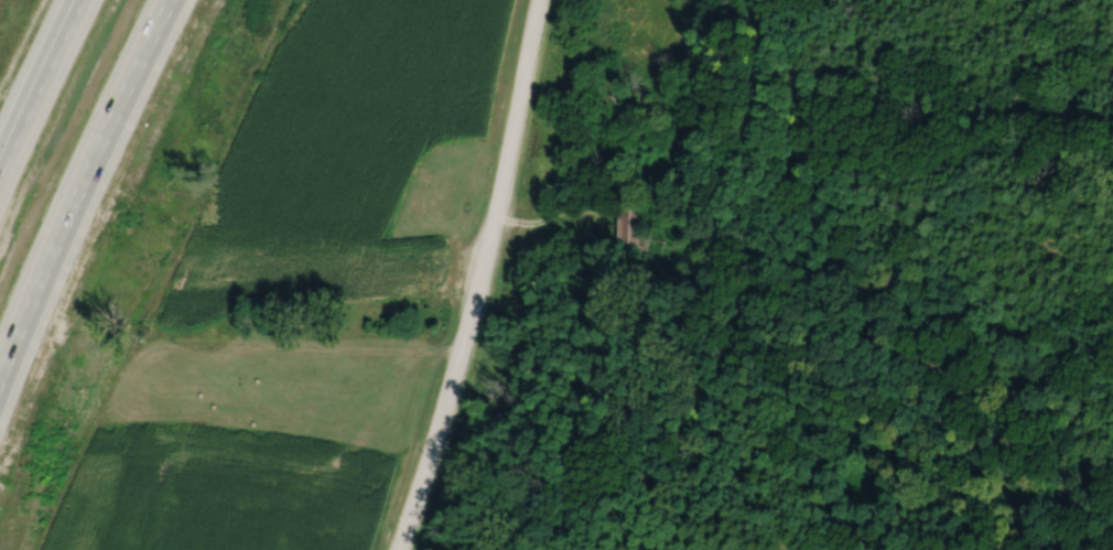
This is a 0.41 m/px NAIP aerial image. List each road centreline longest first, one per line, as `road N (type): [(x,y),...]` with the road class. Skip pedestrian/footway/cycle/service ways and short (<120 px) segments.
road 1 (tertiary): [(540,0),(466,355),(403,549)]
road 2 (motorway): [(0,439),(91,205),(191,0)]
road 3 (motorway): [(87,0),(0,196)]

